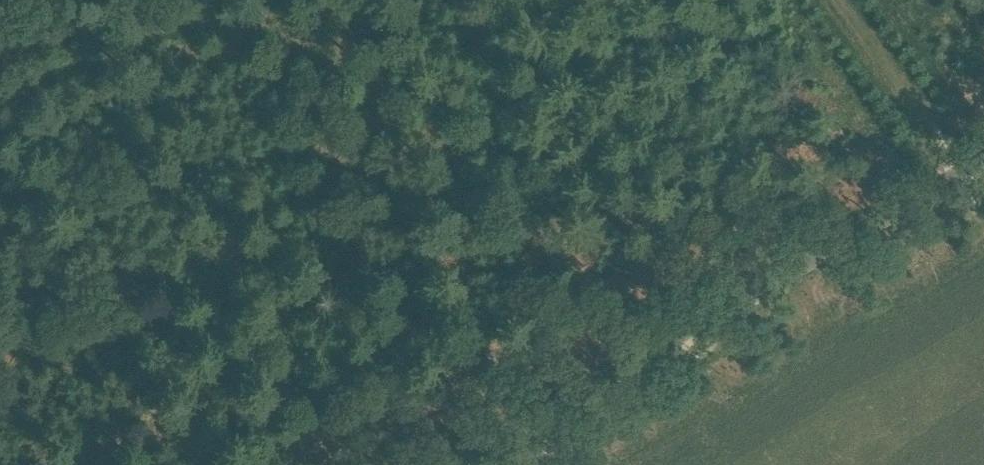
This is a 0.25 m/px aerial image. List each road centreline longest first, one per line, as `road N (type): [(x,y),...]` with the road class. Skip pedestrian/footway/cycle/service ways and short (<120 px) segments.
road 1 (unclassified): [(488,464),(983,178)]

